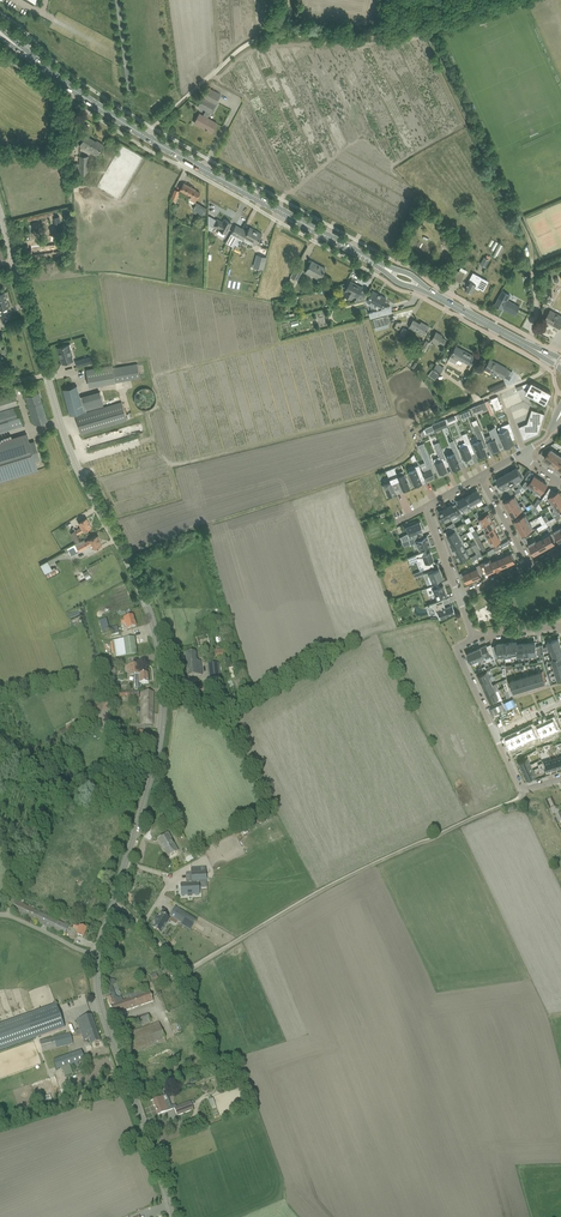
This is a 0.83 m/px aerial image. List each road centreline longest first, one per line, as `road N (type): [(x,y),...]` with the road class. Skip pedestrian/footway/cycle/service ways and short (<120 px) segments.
road 1 (unclassified): [(98,957),(161,744),(165,665),(141,580),(63,434),(0,217)]
road 2 (primary): [(380,266),(149,139),(15,44)]
road 3 (unclassified): [(174,1216),(102,1012),(98,957)]

